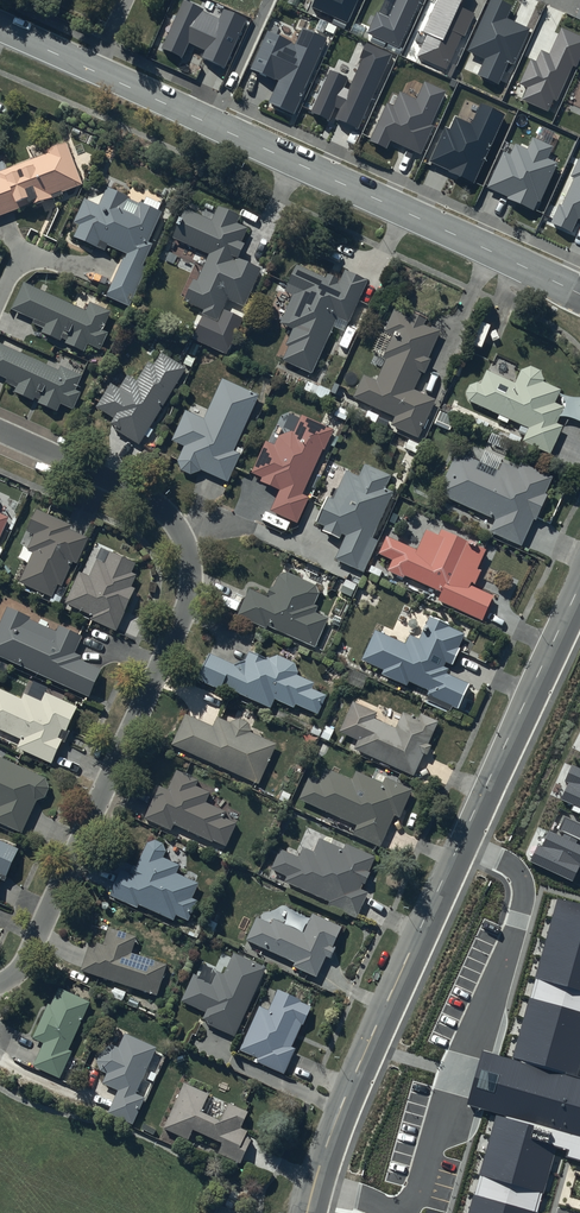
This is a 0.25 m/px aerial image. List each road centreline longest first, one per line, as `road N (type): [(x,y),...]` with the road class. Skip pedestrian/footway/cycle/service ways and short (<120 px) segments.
road 1 (residential): [(0,983),(25,962),(191,587),(181,531),(158,505),(0,431)]
road 2 (residential): [(308,1212),(356,1071),(579,587)]
road 3 (residential): [(579,293),(0,28)]

